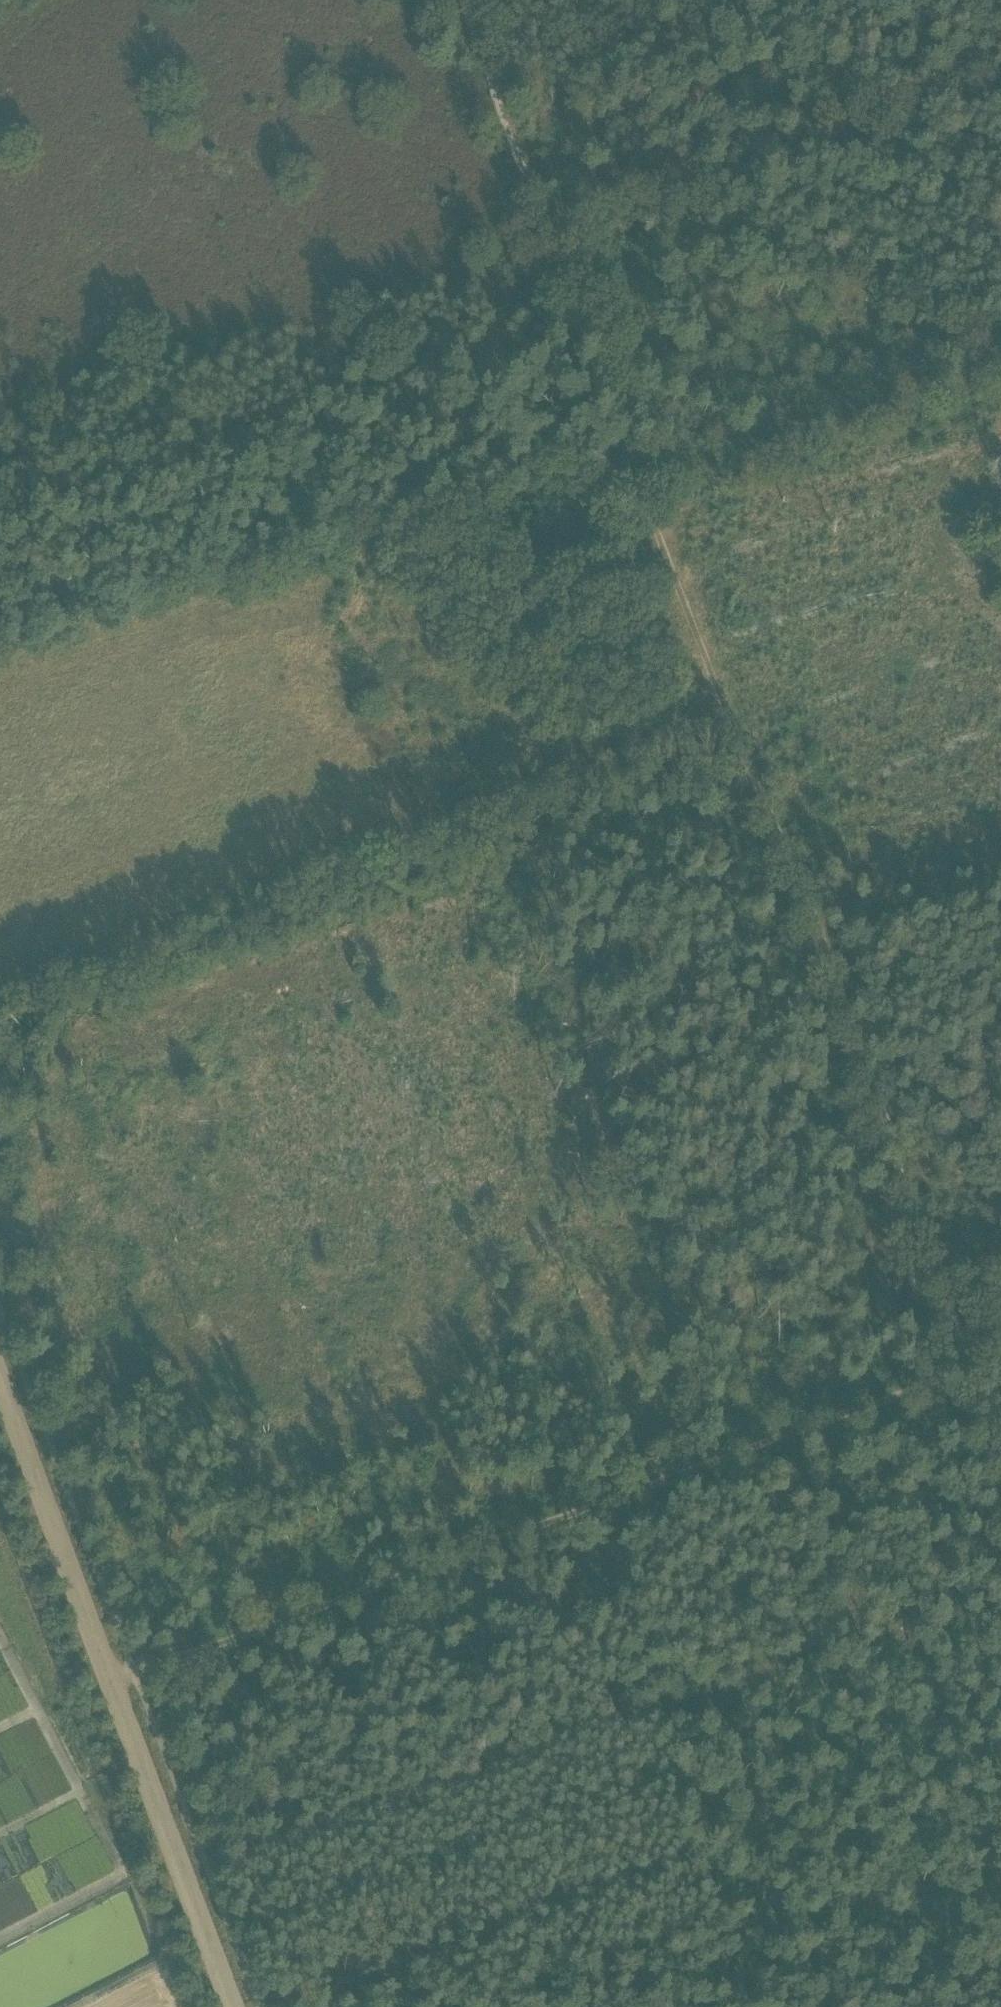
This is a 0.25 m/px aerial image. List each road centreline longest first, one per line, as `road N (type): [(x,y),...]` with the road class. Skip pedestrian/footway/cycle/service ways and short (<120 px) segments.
road 1 (track): [(467,0),(1000,1453)]
road 2 (track): [(1000,1353),(222,1641)]
road 3 (track): [(233,2006),(0,1380)]

